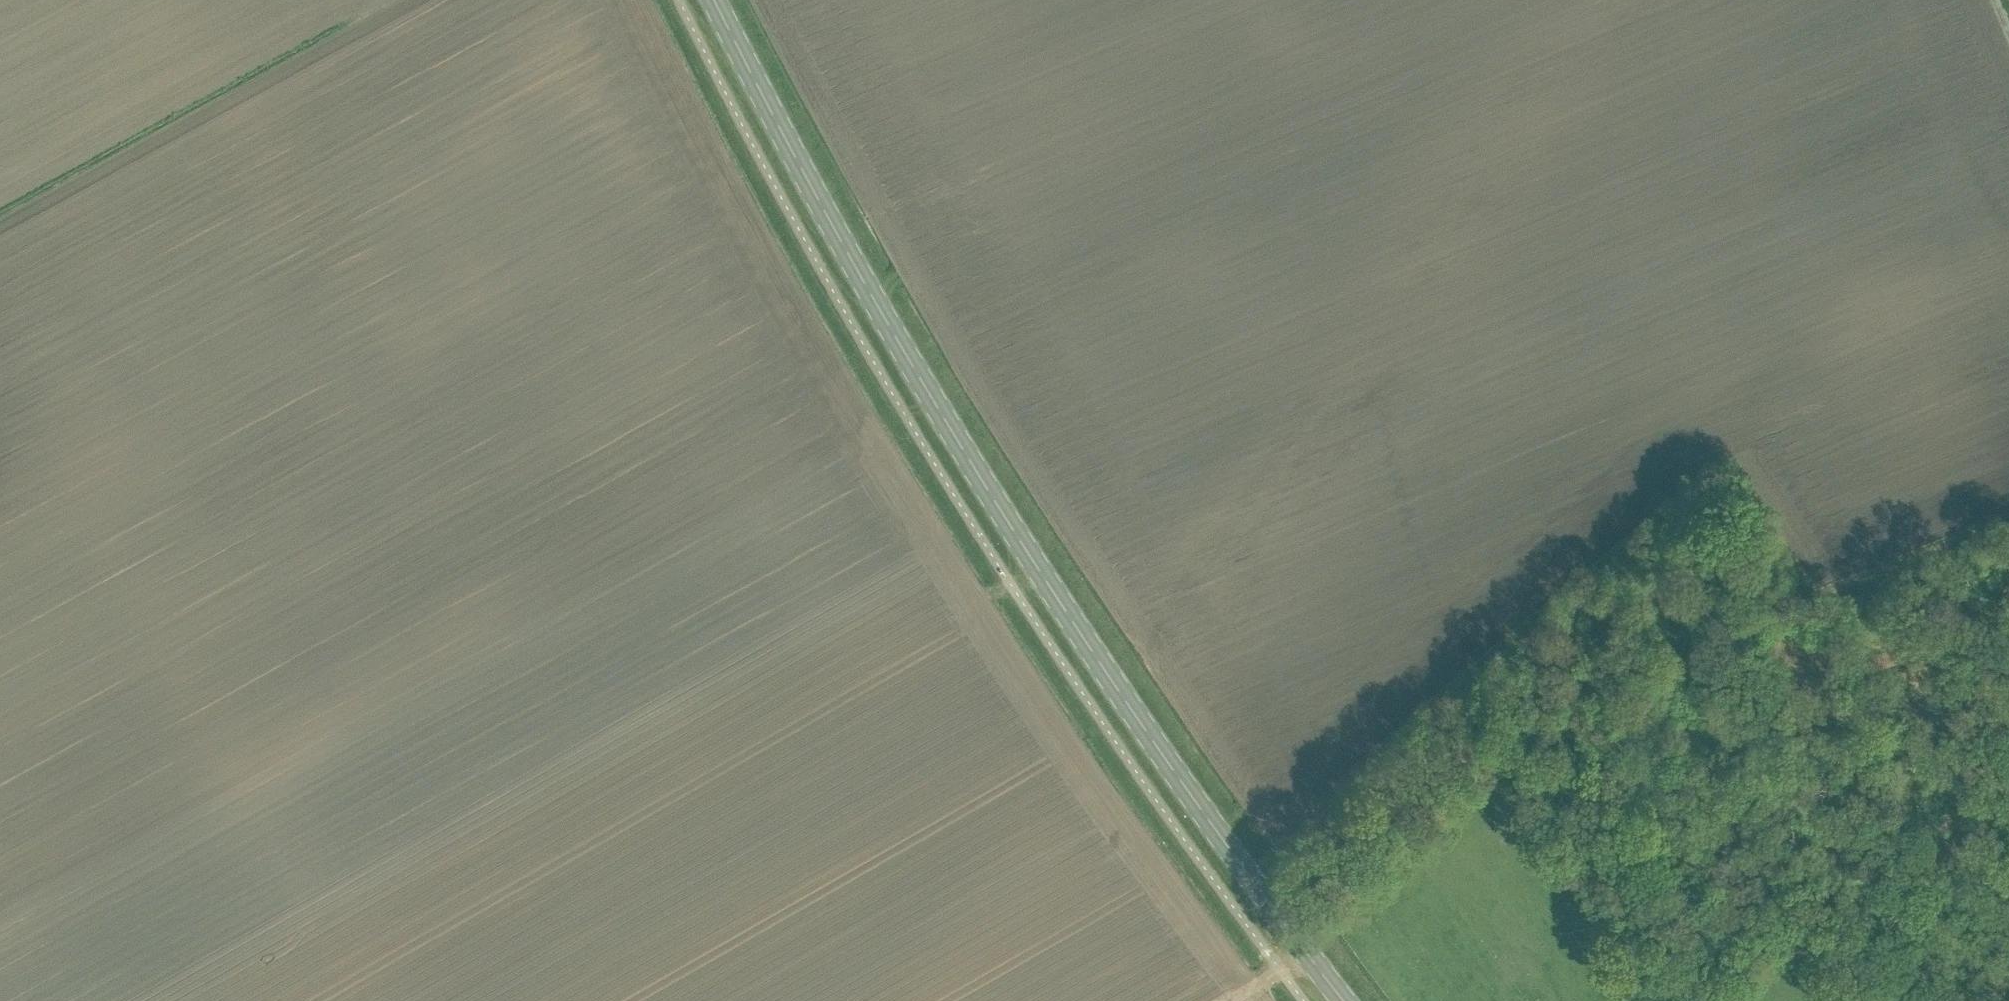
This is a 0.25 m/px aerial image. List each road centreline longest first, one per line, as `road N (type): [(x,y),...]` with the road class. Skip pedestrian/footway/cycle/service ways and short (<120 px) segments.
road 1 (primary): [(1343,1000),(1266,904),(1081,635),(920,380),(715,0)]

